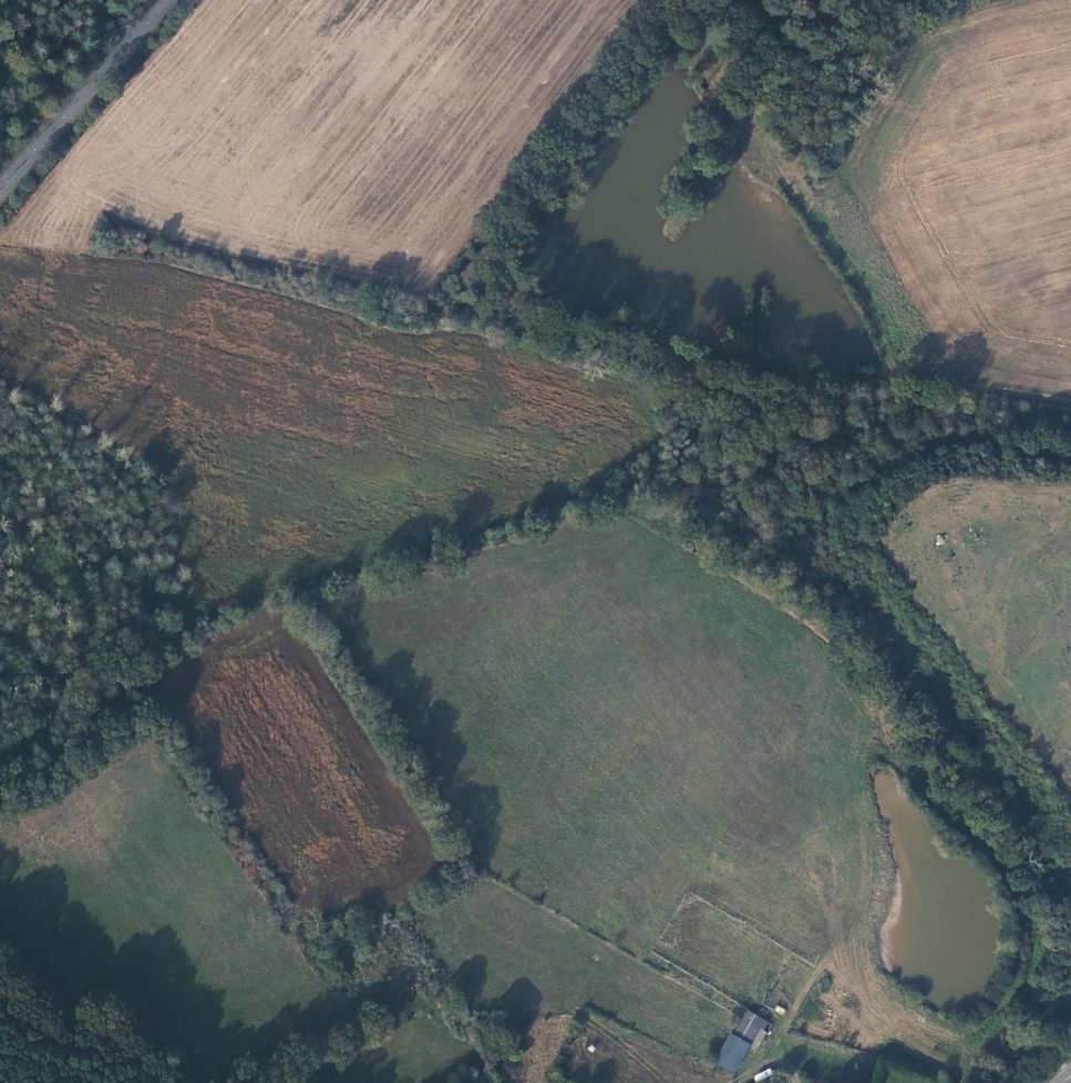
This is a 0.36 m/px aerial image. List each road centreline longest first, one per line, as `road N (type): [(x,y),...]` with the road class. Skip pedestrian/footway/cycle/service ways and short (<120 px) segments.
road 1 (tertiary): [(168,0),(0,190)]

